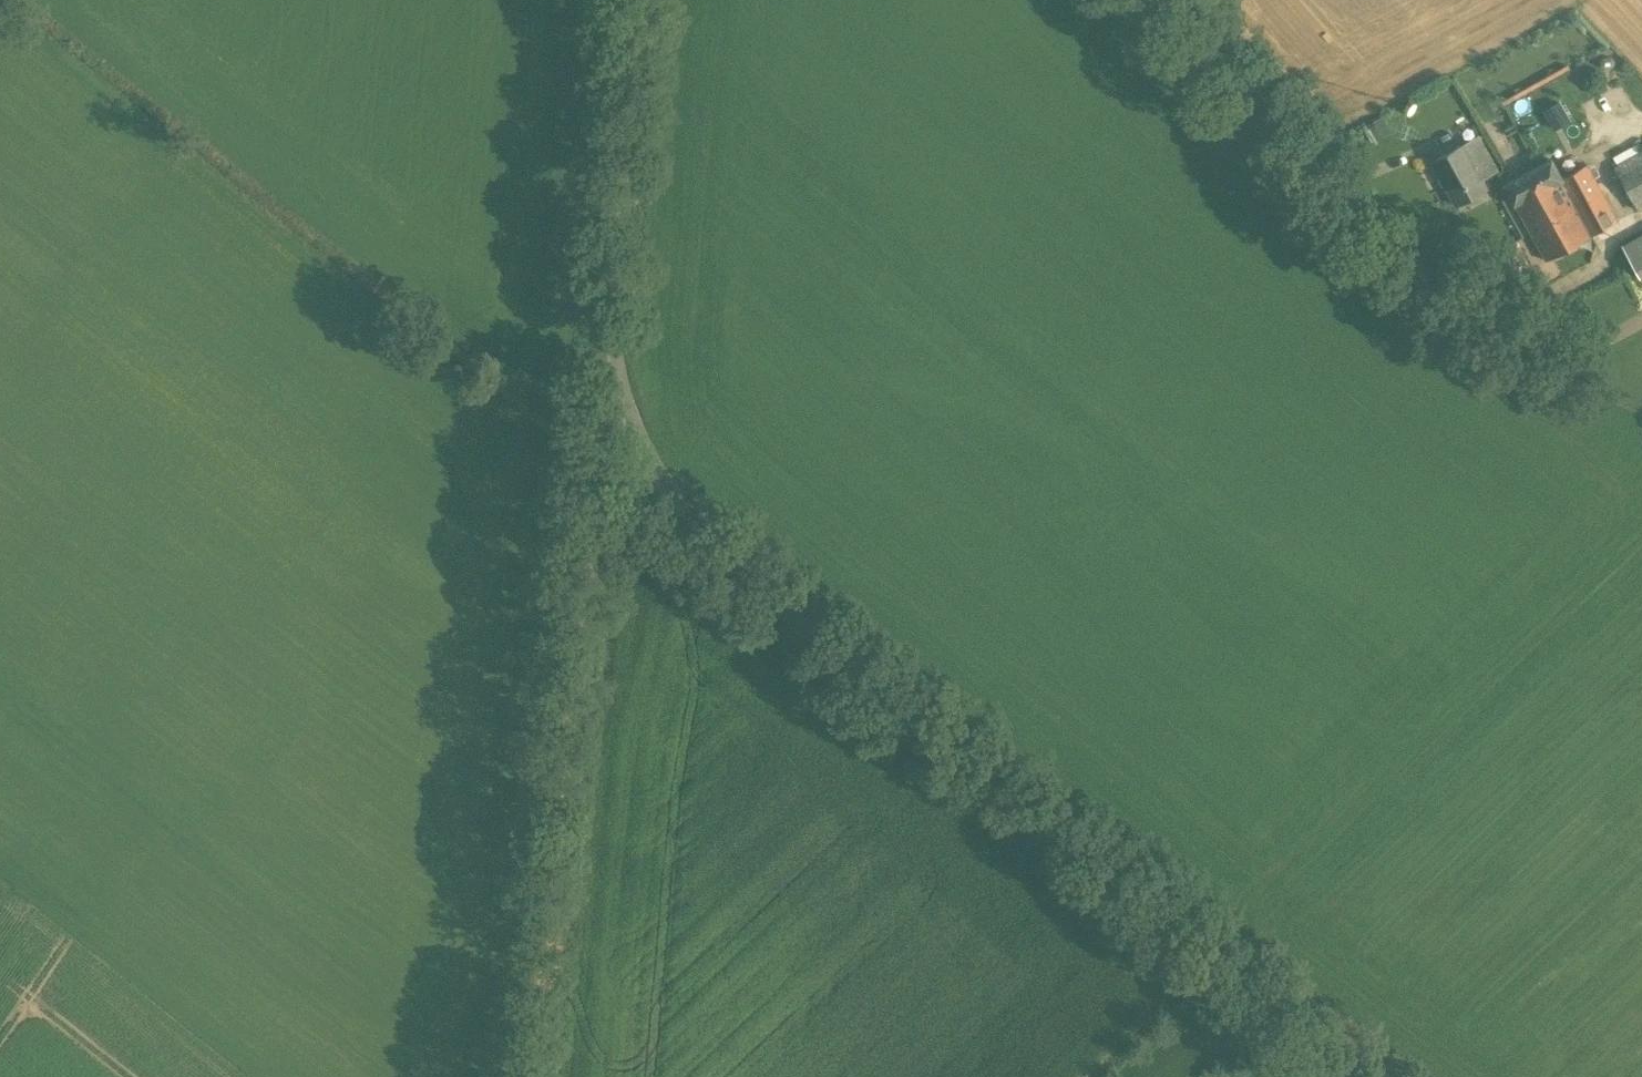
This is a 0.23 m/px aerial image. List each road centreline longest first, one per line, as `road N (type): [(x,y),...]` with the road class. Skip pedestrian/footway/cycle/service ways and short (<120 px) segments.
road 1 (unclassified): [(1397,1076),(902,696),(743,568),(670,490),(620,400),(610,324),(638,0)]
road 2 (track): [(534,1076),(598,431),(620,400)]

